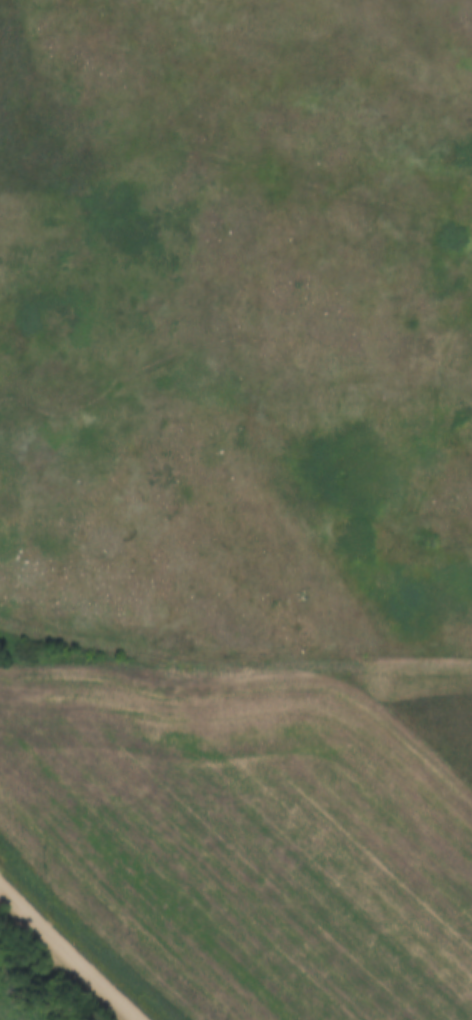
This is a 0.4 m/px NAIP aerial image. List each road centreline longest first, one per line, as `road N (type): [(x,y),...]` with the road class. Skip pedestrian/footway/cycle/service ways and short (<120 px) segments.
road 1 (track): [(471,665),(203,663),(0,619)]

